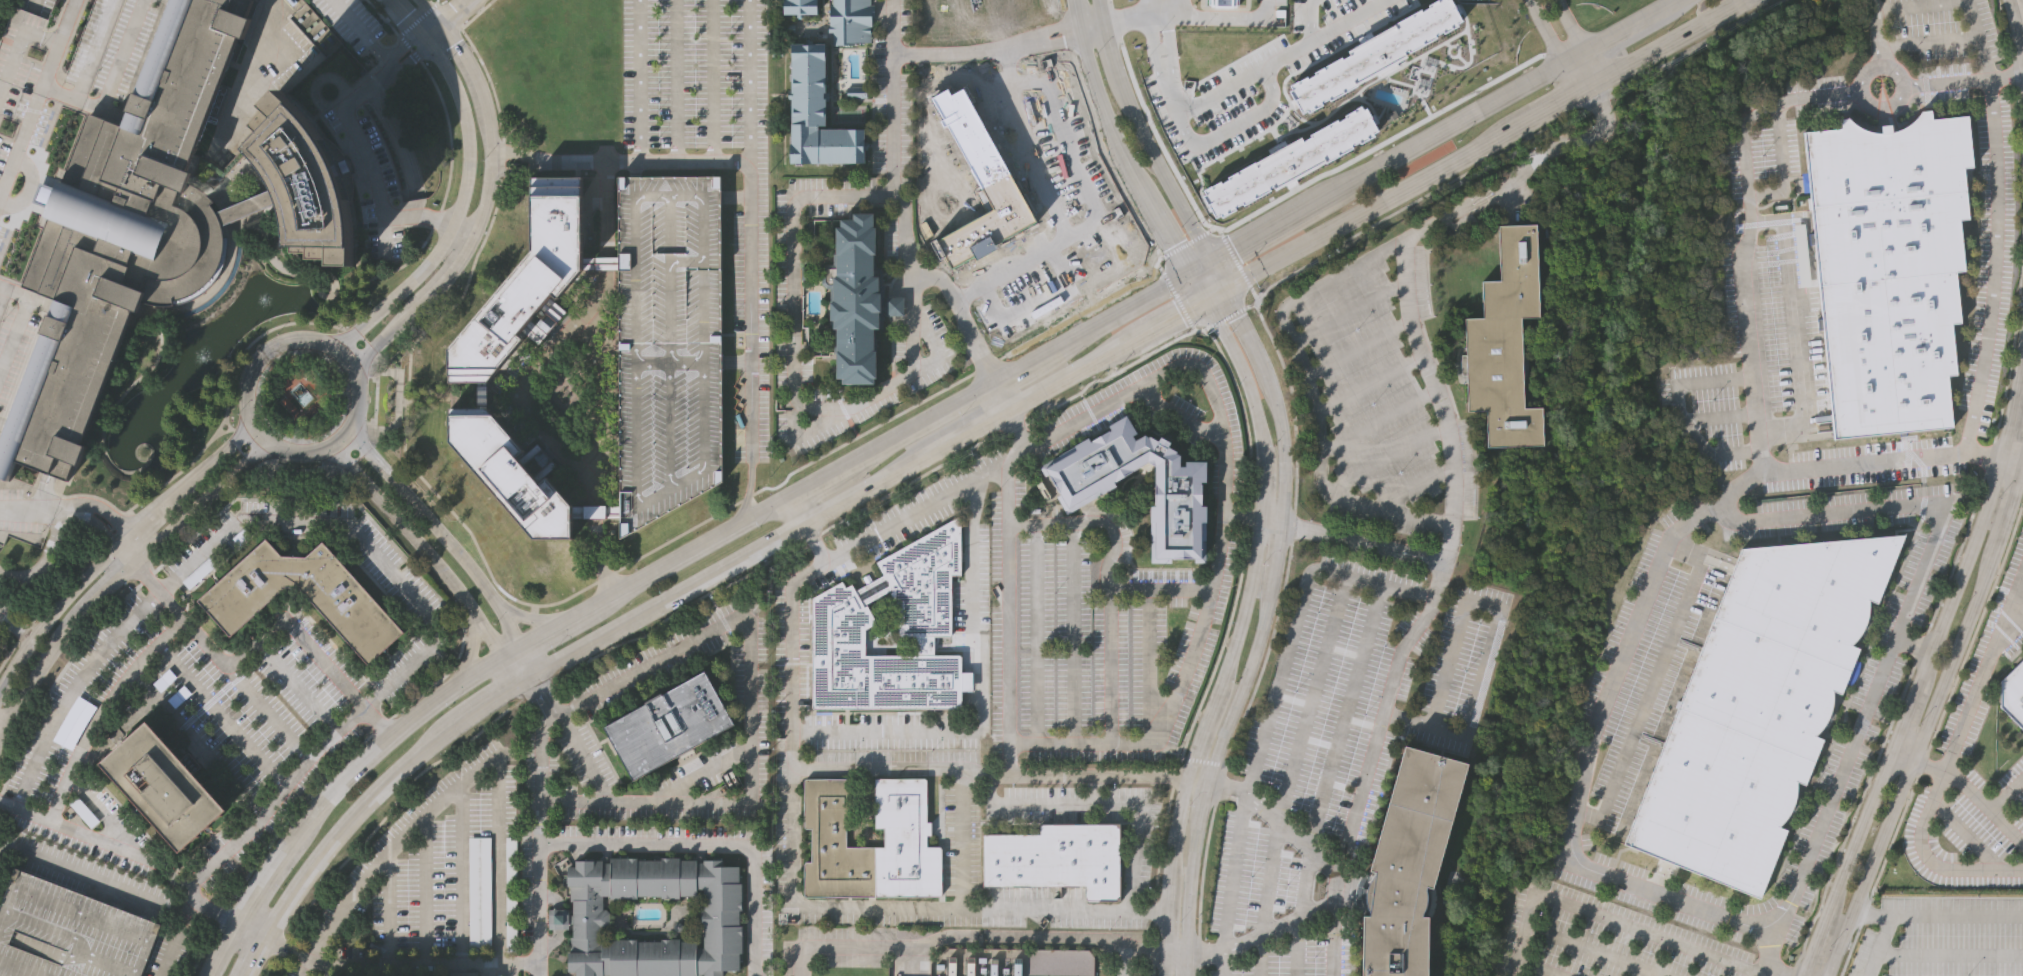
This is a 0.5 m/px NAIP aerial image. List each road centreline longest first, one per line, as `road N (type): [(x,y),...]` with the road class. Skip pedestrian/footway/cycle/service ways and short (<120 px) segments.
road 1 (secondary): [(533,677),(1222,287)]
road 2 (tertiary): [(1188,276),(1236,356),(1266,467),(1252,579),(1191,753),(1176,823),(1166,975)]
road 3 (tertiary): [(2022,349),(1979,522),(1803,975)]
road 4 (secondary): [(1222,287),(1741,0)]
road 5 (tertiary): [(1830,975),(2001,539),(2022,463)]
road 6 (tertiary): [(355,369),(466,246),(486,205),(492,174),(485,119),(465,60),(440,23)]
road 7 (tertiary): [(425,36),(464,104),(471,152),(464,207),(418,278),(336,349)]
road 8 (secondary): [(504,656),(400,732),(284,858)]
road 9 (secondary): [(265,938),(369,801),(465,720)]
road 10 (tertiary): [(524,644),(352,429)]
road 11 (secondary): [(1564,64),(1325,199)]
road 12 (tertiary): [(333,446),(504,656)]
road 13 (tertiary): [(0,745),(39,668),(139,555)]
road 14 (secondary): [(790,498),(589,610)]
road 15 (tertiary): [(1210,263),(1119,64)]
road 16 (tertiary): [(1206,781),(1271,585)]
road 17 (tertiary): [(118,534),(37,621),(0,682)]
road 18 (secondary): [(1188,276),(1032,364)]
road 19 (tertiary): [(1282,523),(1285,450),(1257,351)]
road 20 (tertiary): [(256,425),(118,534)]
road 21 (tertiary): [(139,555),(269,440)]
road 22 (secondary): [(997,383),(846,467)]
road 23 (tertiary): [(269,440),(317,452),(352,429),(362,400),(347,358)]
road 24 (tertiary): [(347,358),(304,340),(273,350),(249,393),(256,425)]
road 25 (tertiary): [(1186,953),(1197,821)]
road 26 (secondary): [(1325,199),(1210,263)]

